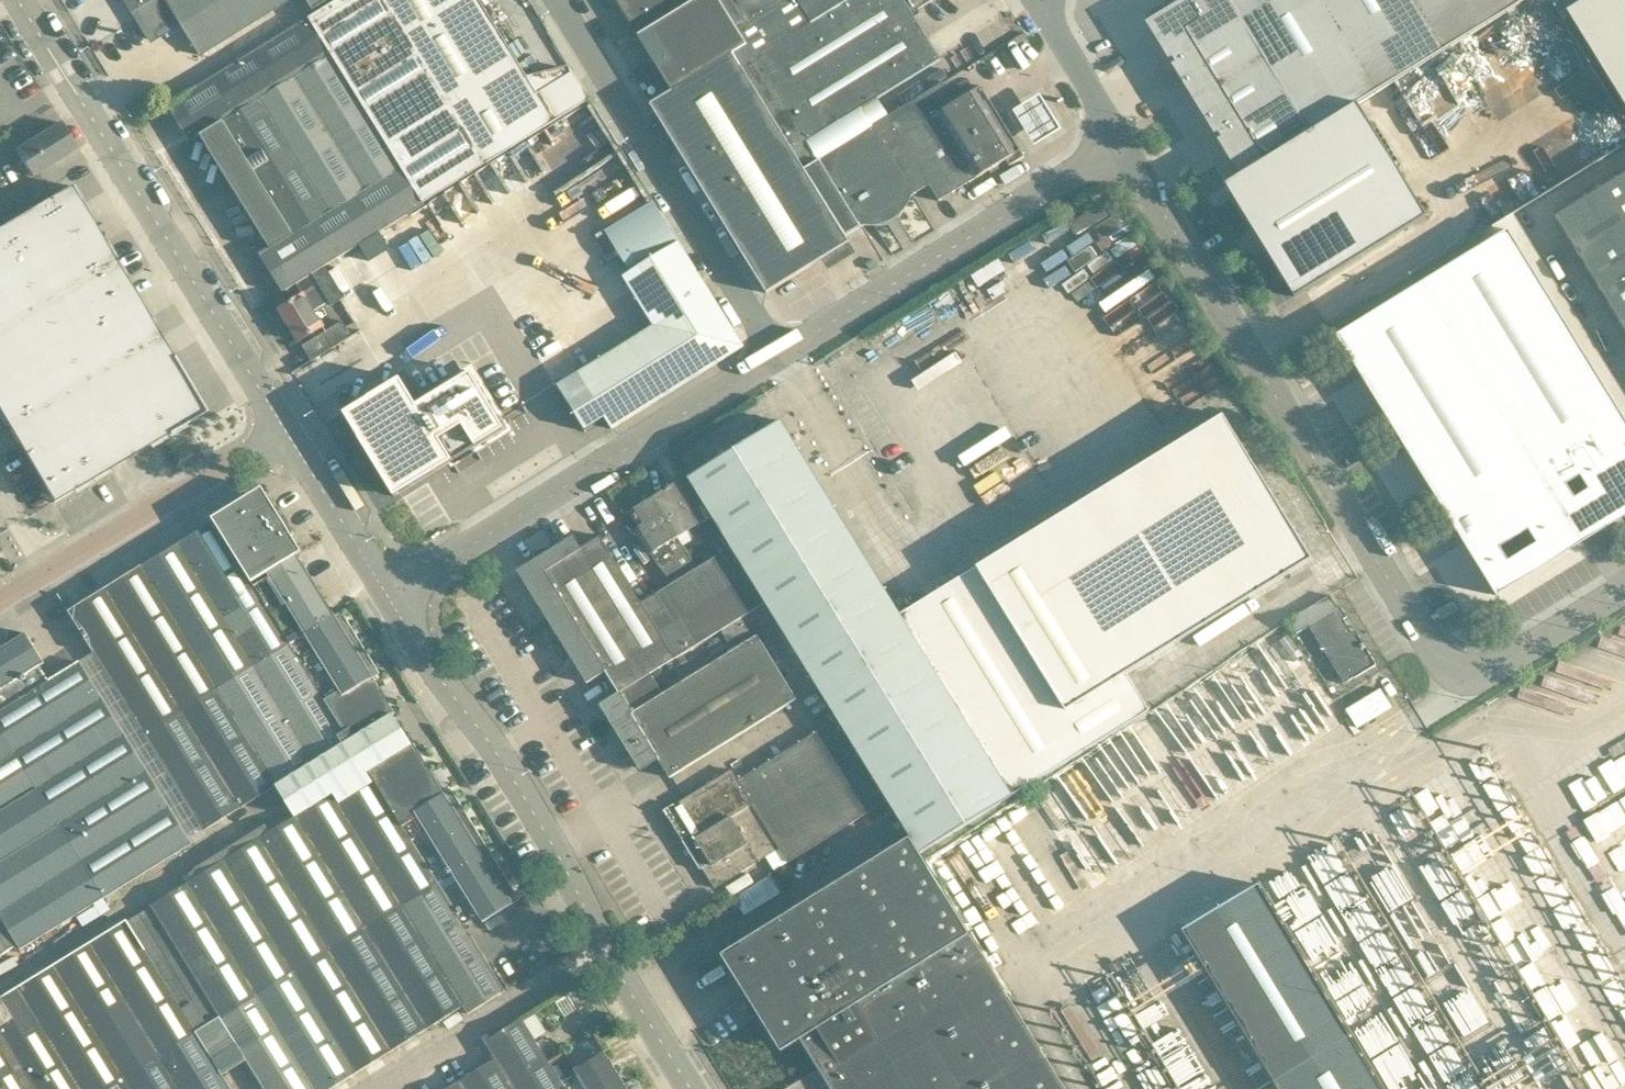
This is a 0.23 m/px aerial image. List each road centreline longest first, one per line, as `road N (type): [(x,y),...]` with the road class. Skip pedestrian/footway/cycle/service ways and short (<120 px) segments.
road 1 (tertiary): [(1123,146),(1446,662),(1462,671),(1484,669),(1624,585)]
road 2 (tertiary): [(282,435),(16,0)]
road 3 (tertiary): [(390,593),(778,356)]
road 4 (unclassified): [(778,356),(555,0)]
road 5 (tertiary): [(599,942),(499,751),(390,593)]
road 6 (tertiary): [(778,356),(1123,146)]
road 7 (unclassified): [(0,599),(282,435)]
road 8 (unclassified): [(368,1088),(599,942)]
road 9 (tertiary): [(390,593),(282,435)]
road 10 (tertiary): [(692,1088),(599,942)]
road 11 (unclassified): [(1123,146),(1037,0)]

